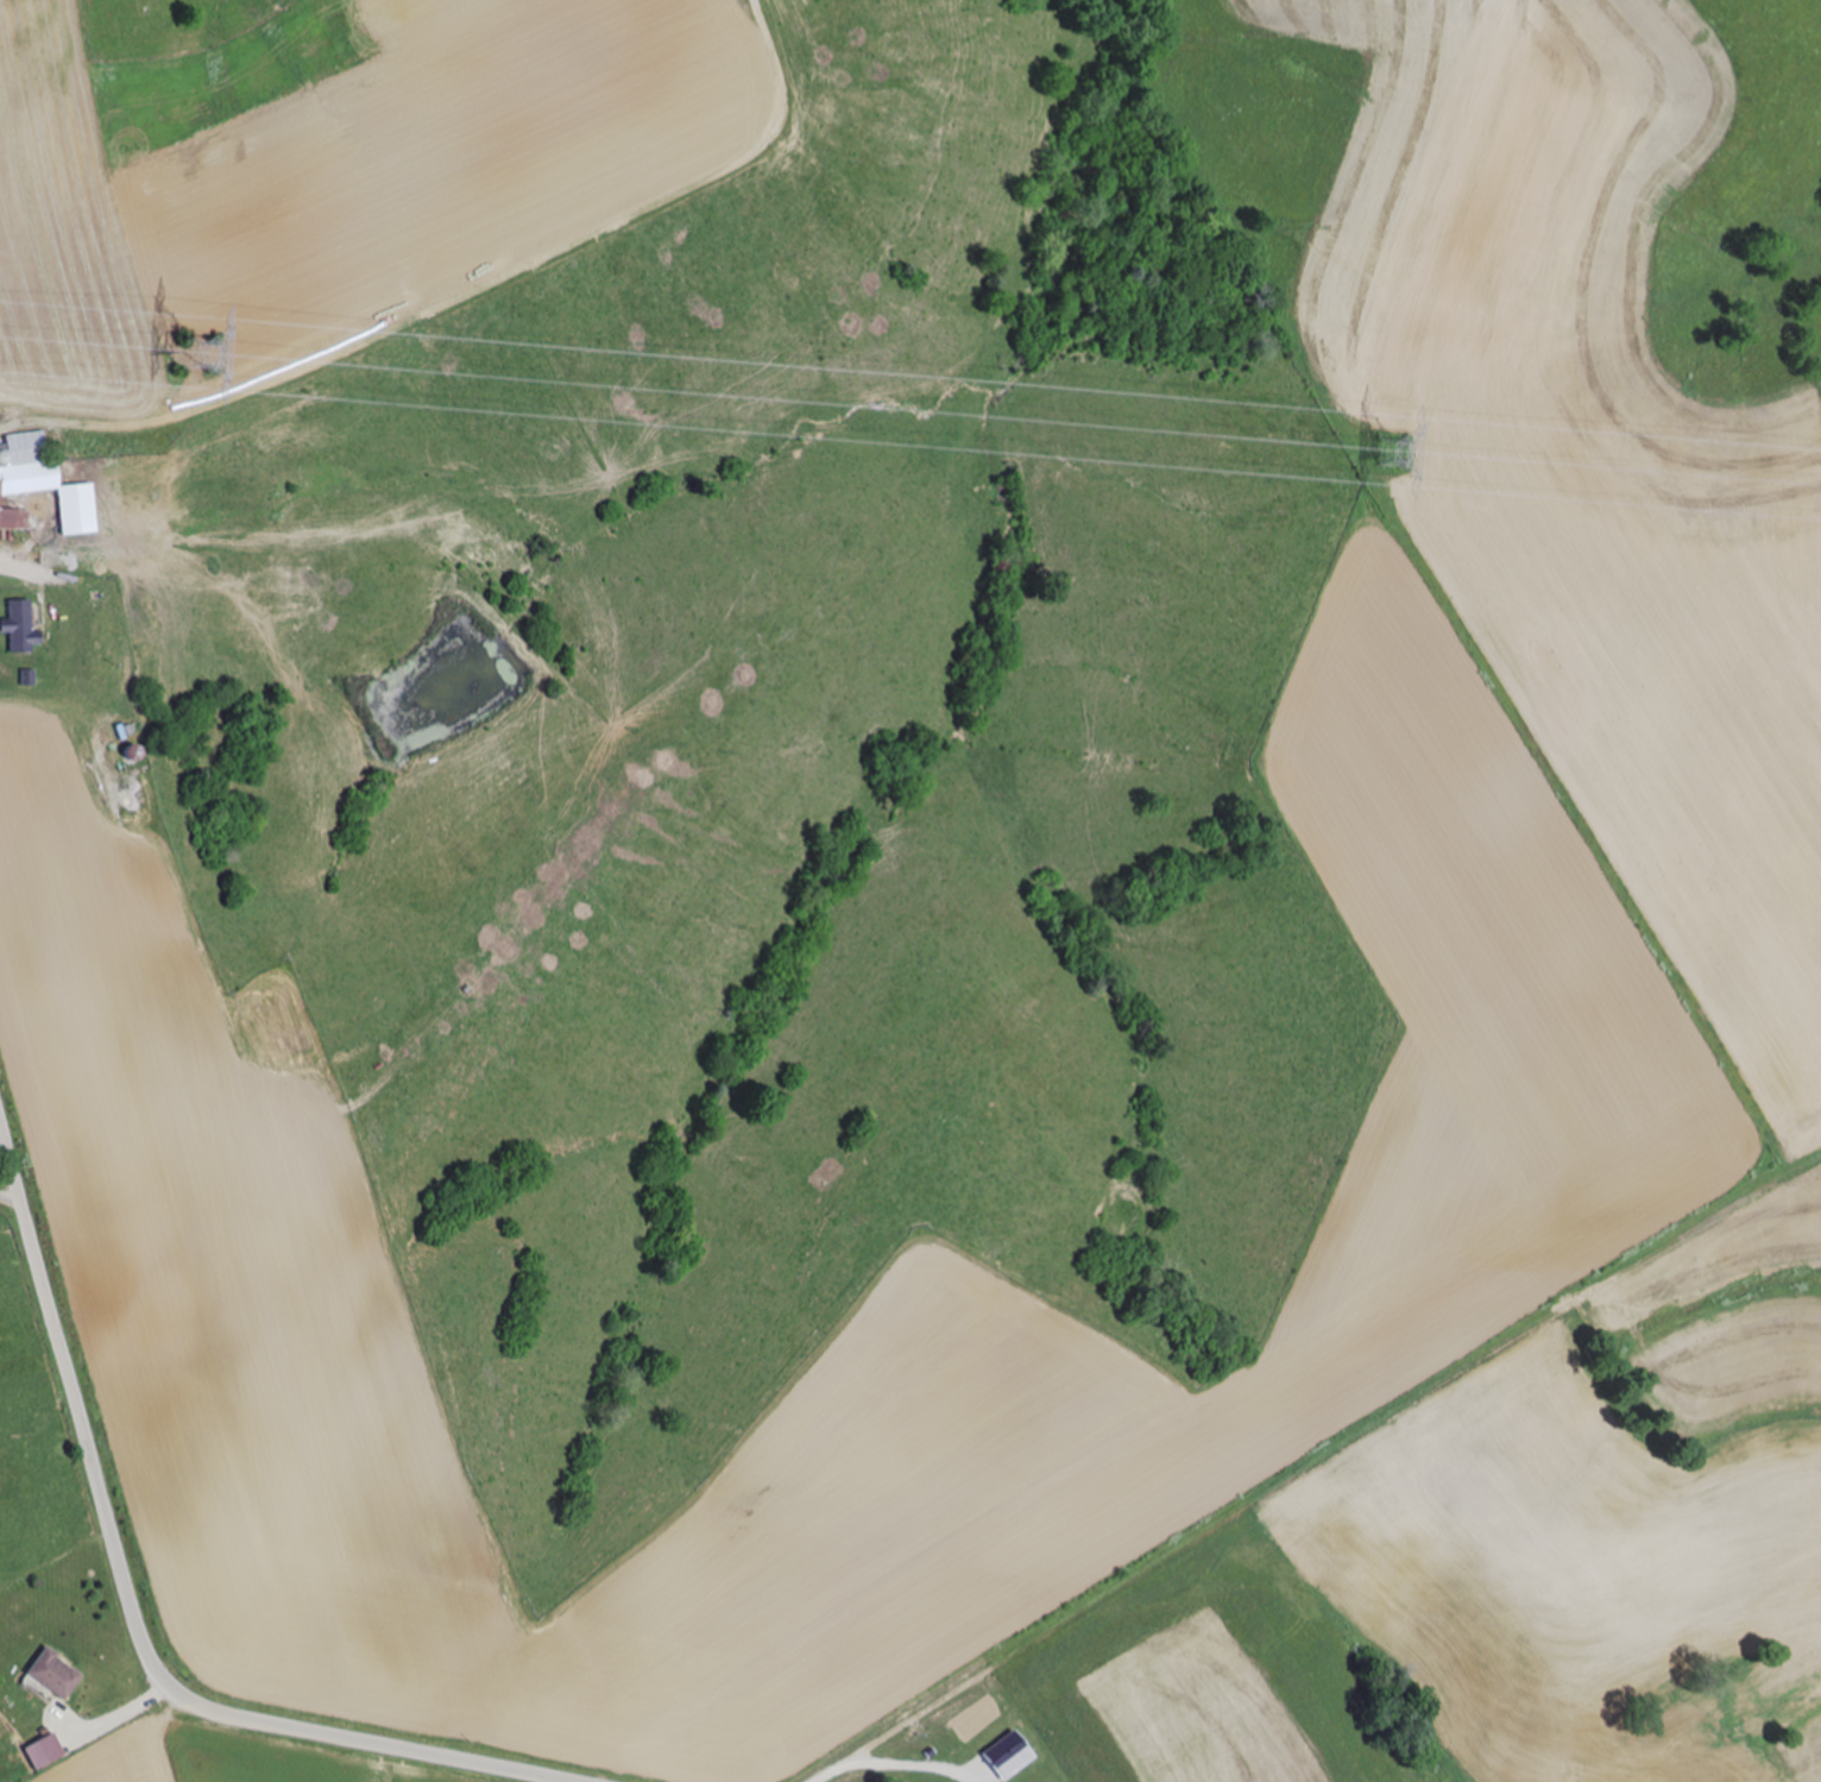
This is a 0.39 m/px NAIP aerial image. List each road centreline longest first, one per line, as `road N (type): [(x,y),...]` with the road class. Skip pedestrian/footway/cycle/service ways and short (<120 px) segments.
road 1 (secondary): [(522,1781),(238,1742),(184,1719),(151,1676),(101,1480)]
road 2 (secondary): [(101,1480),(0,1108)]

